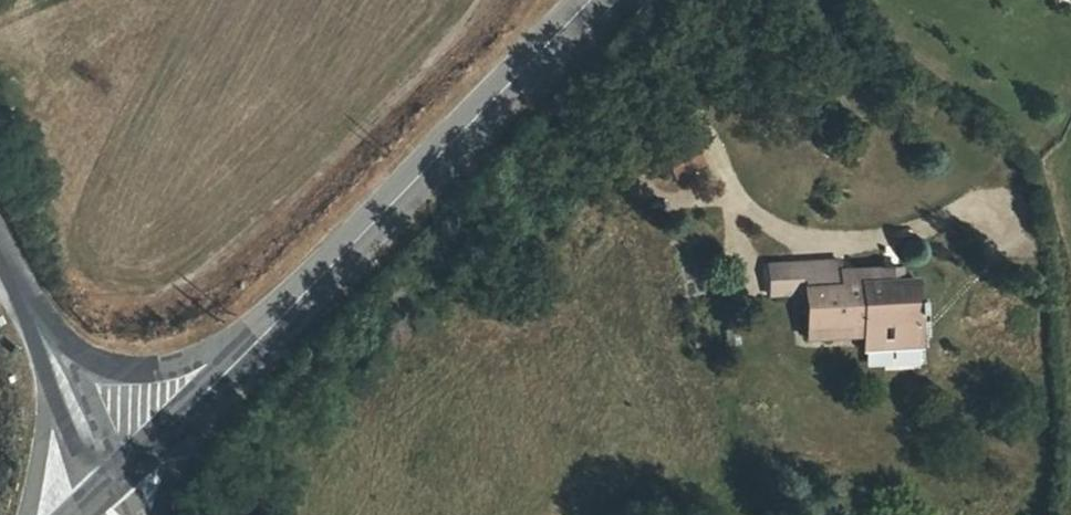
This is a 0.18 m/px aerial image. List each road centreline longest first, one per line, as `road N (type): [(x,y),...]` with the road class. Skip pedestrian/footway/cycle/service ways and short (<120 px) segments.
road 1 (unclassified): [(592,0),(110,488)]
road 2 (unclassified): [(110,488),(0,239)]

